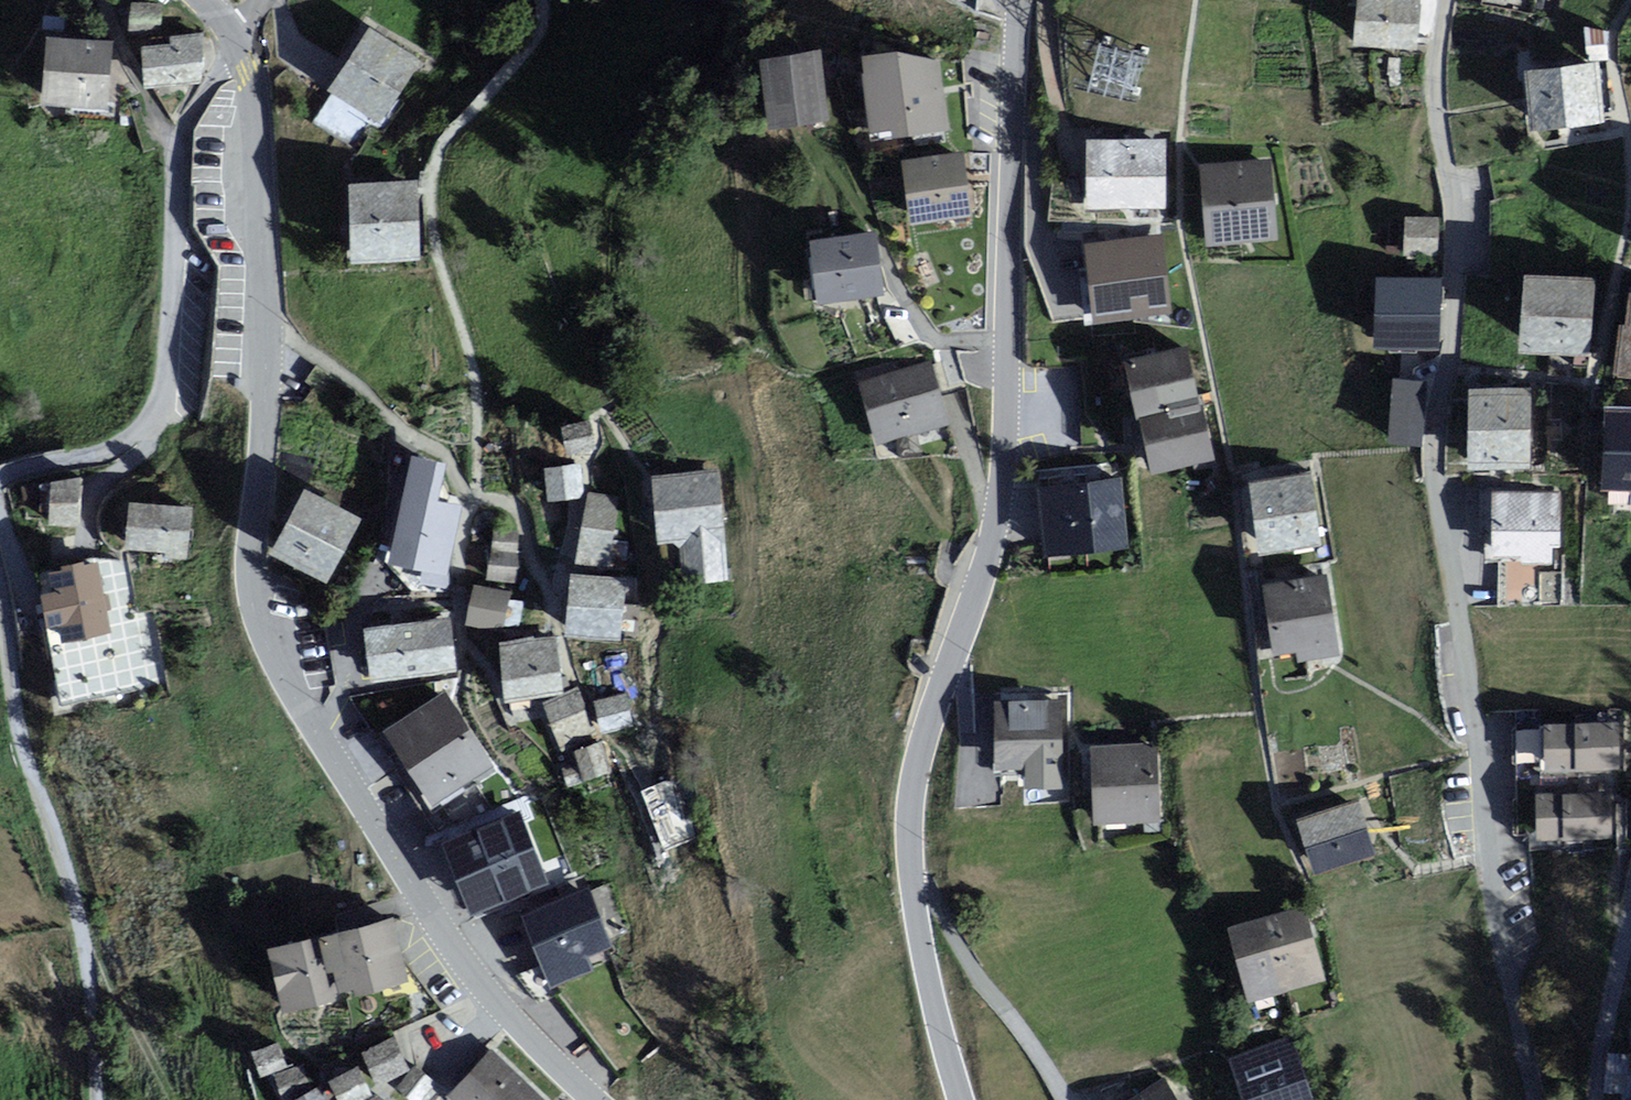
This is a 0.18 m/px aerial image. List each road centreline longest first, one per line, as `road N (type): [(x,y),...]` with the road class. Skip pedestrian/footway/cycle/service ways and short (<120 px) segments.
road 1 (tertiary): [(246,46),(260,81),(273,347),(251,568),(257,608),(276,658),(444,930),(514,1023),(591,1099)]
road 2 (residential): [(1445,0),(1438,93),(1462,240),(1439,464),(1501,908),(1542,1099)]
road 3 (tertiary): [(919,905),(915,822),(924,748),(1005,515),(1027,0)]
road 4 (residential): [(246,46),(190,126),(170,395),(157,420),(106,452),(0,477)]
road 5 (residential): [(0,593),(28,757),(97,969),(104,1099)]
road 6 (residential): [(1068,1099),(939,904),(919,905)]
road 7 (tertiary): [(966,1099),(919,905)]
road 8 (residential): [(1602,1099),(1630,953)]

